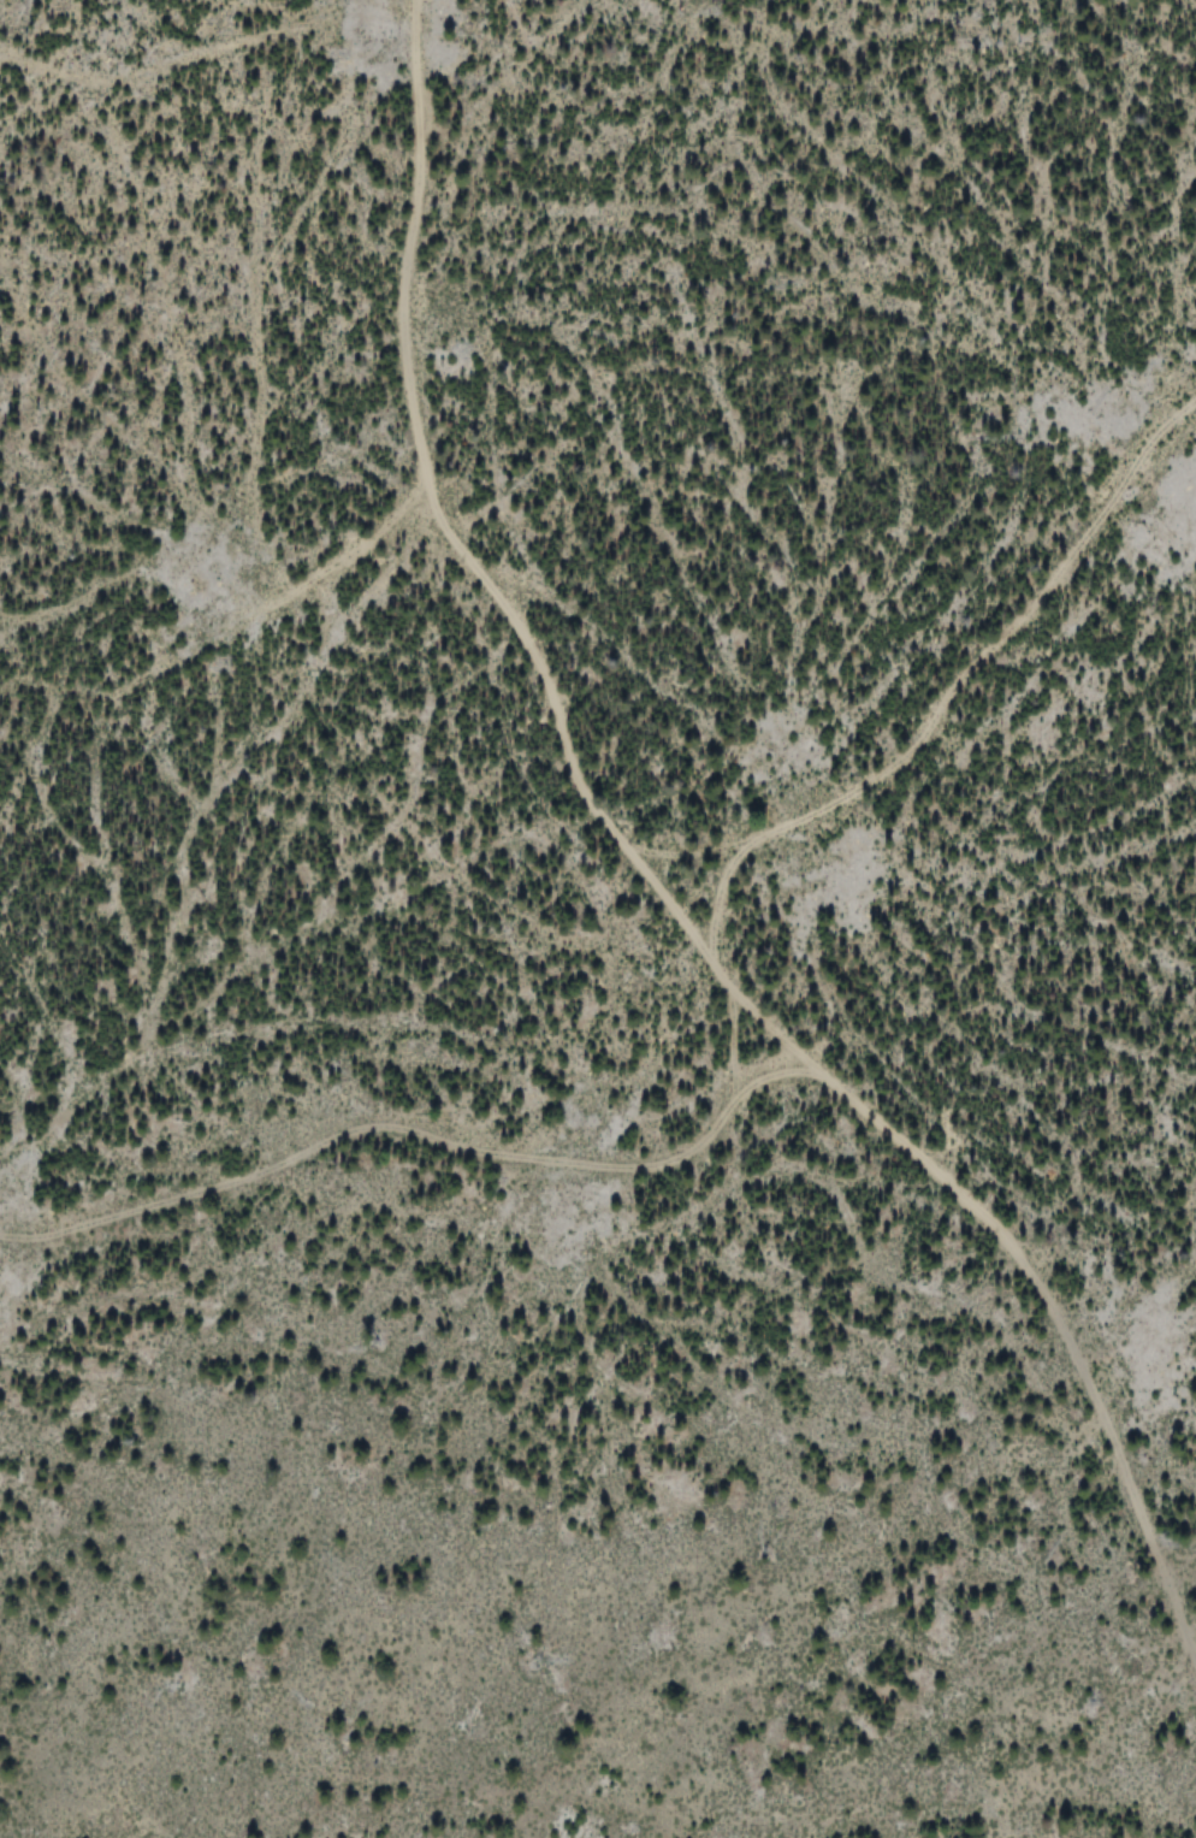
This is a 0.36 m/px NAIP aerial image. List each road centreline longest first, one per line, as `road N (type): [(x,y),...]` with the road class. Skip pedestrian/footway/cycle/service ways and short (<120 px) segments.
road 1 (track): [(1048,1837),(888,1698),(559,1328),(476,1006),(350,788),(350,508),(398,137),(391,0)]

